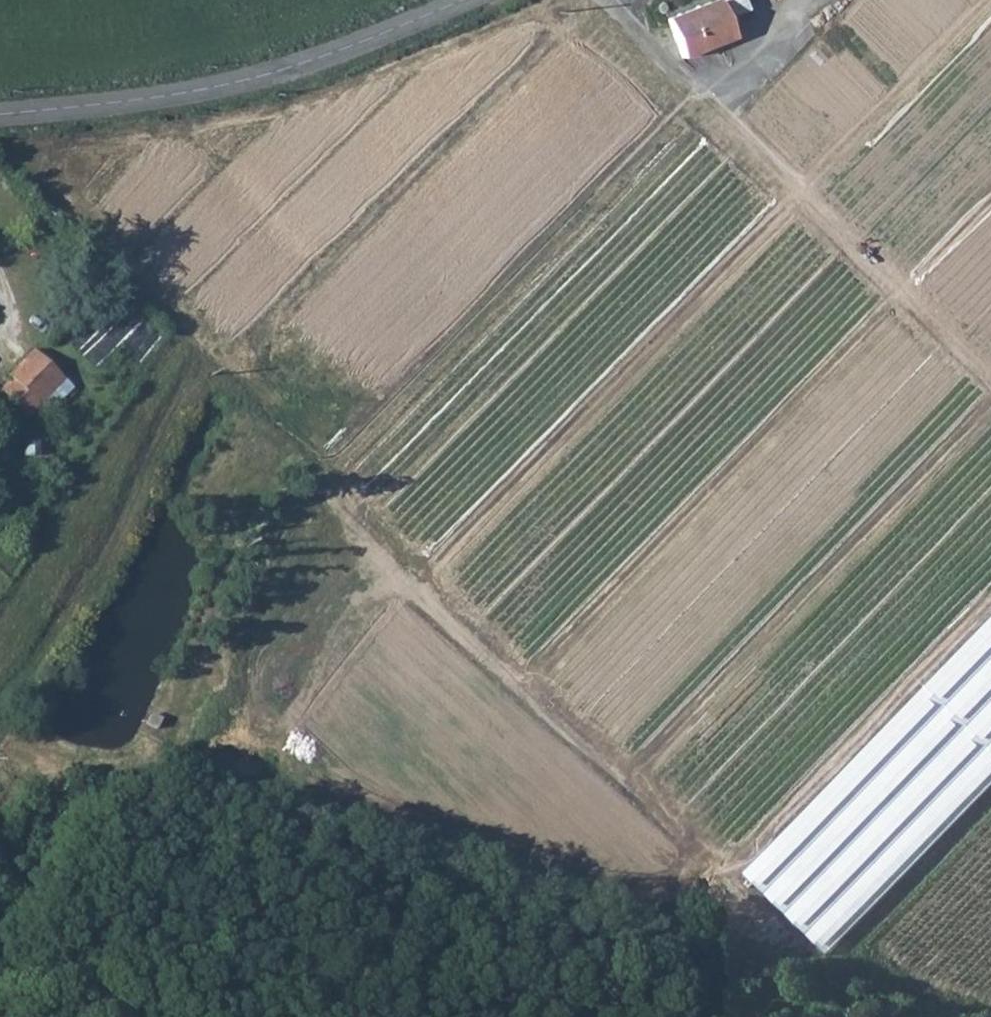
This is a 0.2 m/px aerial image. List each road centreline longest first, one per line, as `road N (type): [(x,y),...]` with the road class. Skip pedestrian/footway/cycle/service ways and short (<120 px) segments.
road 1 (tertiary): [(0,113),(244,79),(457,0)]

